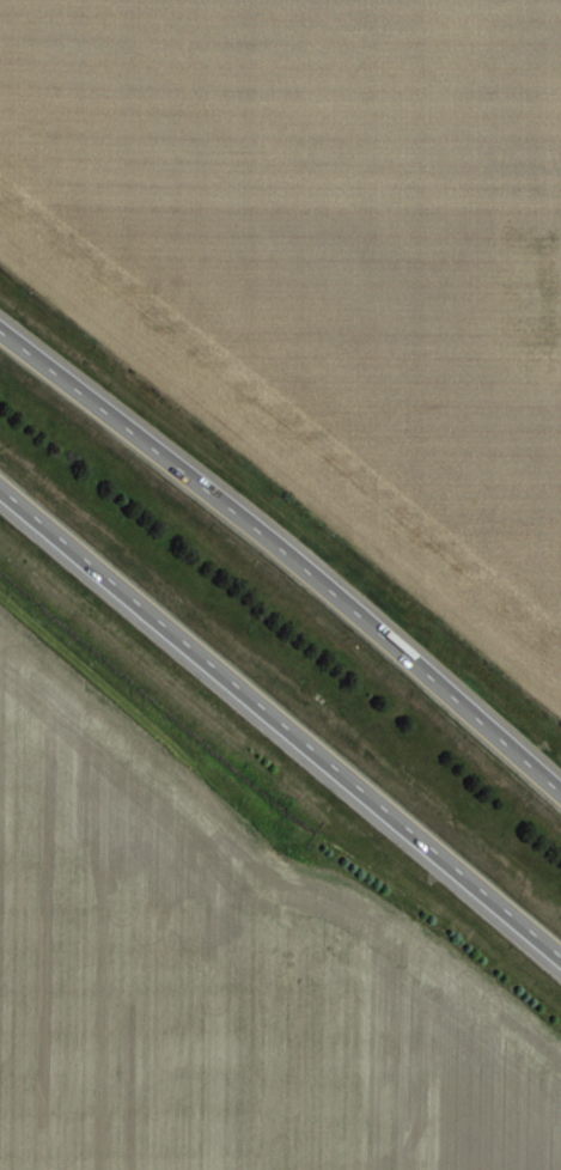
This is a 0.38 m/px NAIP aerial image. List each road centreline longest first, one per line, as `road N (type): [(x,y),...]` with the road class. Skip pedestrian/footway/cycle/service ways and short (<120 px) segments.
road 1 (trunk): [(0,494),(560,963)]
road 2 (trunk): [(560,786),(344,596),(0,325)]

